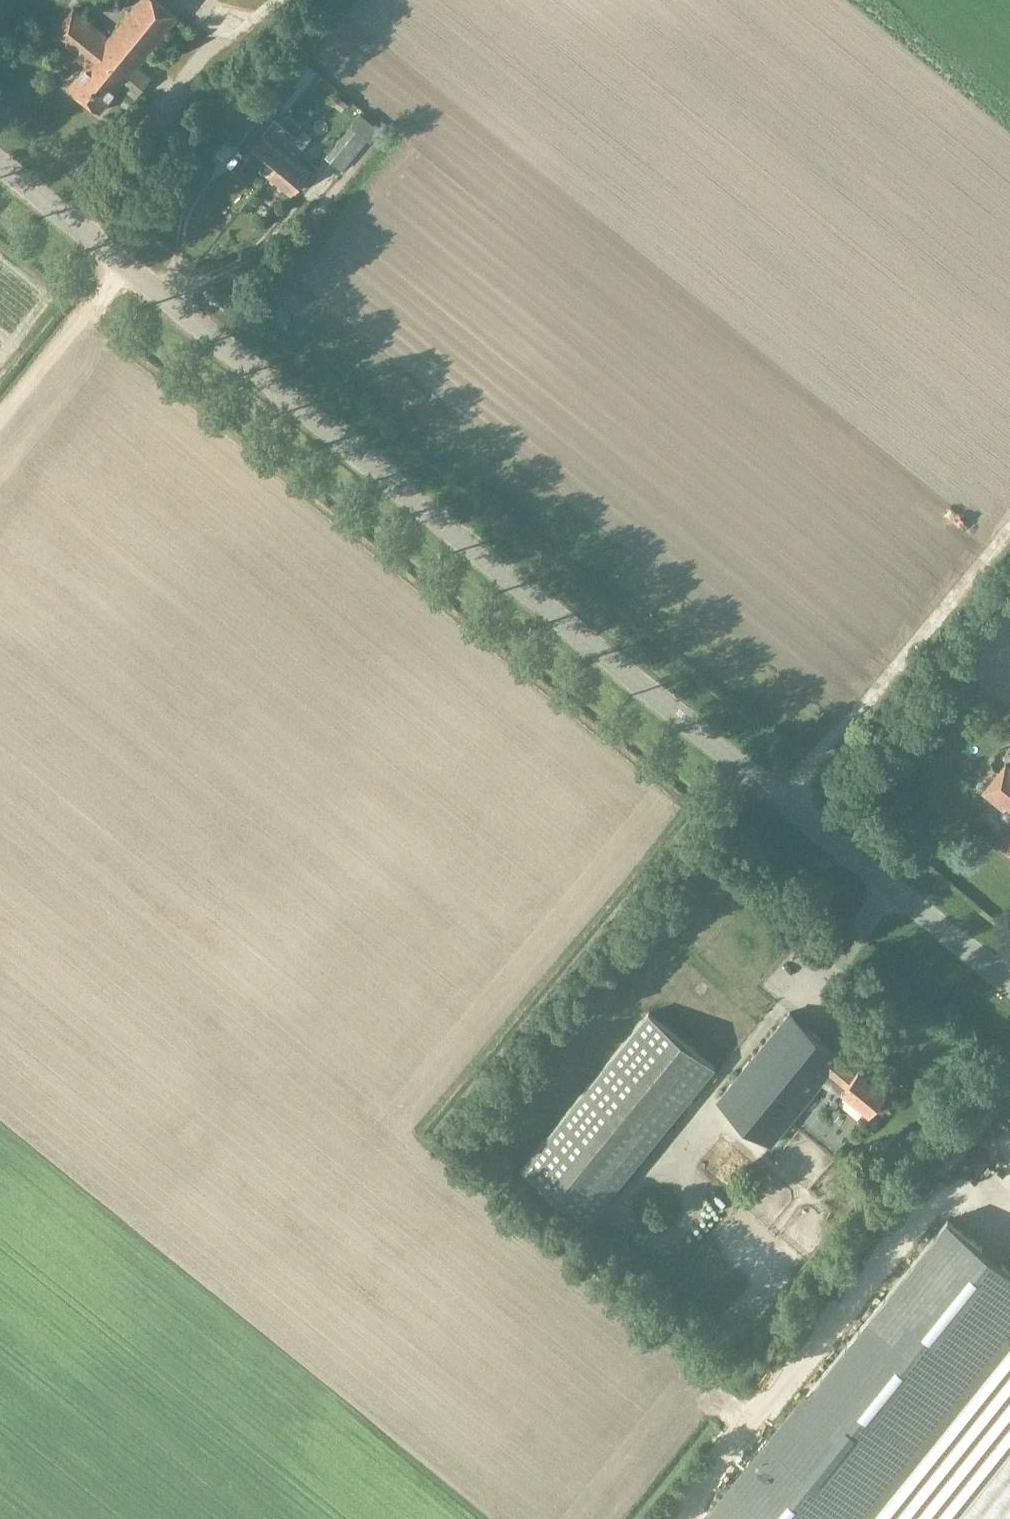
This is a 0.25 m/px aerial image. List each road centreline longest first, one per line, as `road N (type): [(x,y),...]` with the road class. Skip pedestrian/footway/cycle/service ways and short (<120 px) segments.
road 1 (secondary): [(1009,985),(0,165)]

